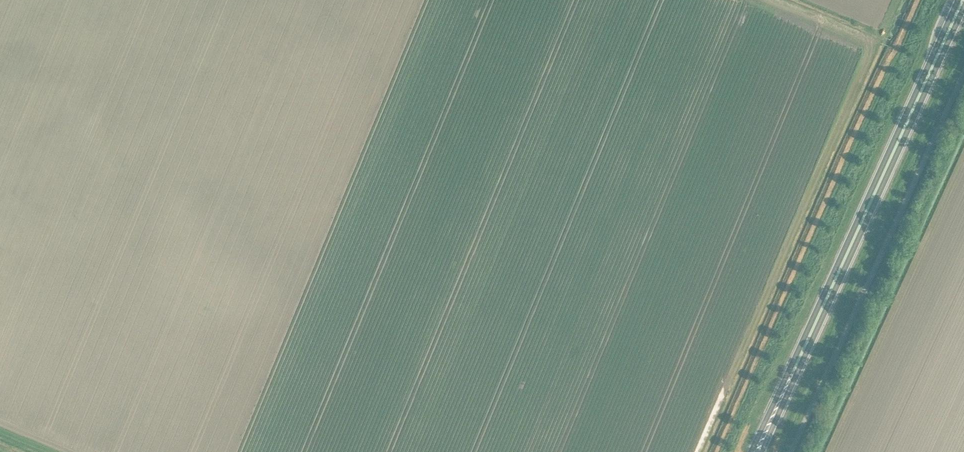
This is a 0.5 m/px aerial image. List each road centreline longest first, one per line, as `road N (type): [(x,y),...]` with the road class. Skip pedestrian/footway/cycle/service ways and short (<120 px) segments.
road 1 (trunk): [(757,451),(962,0)]

